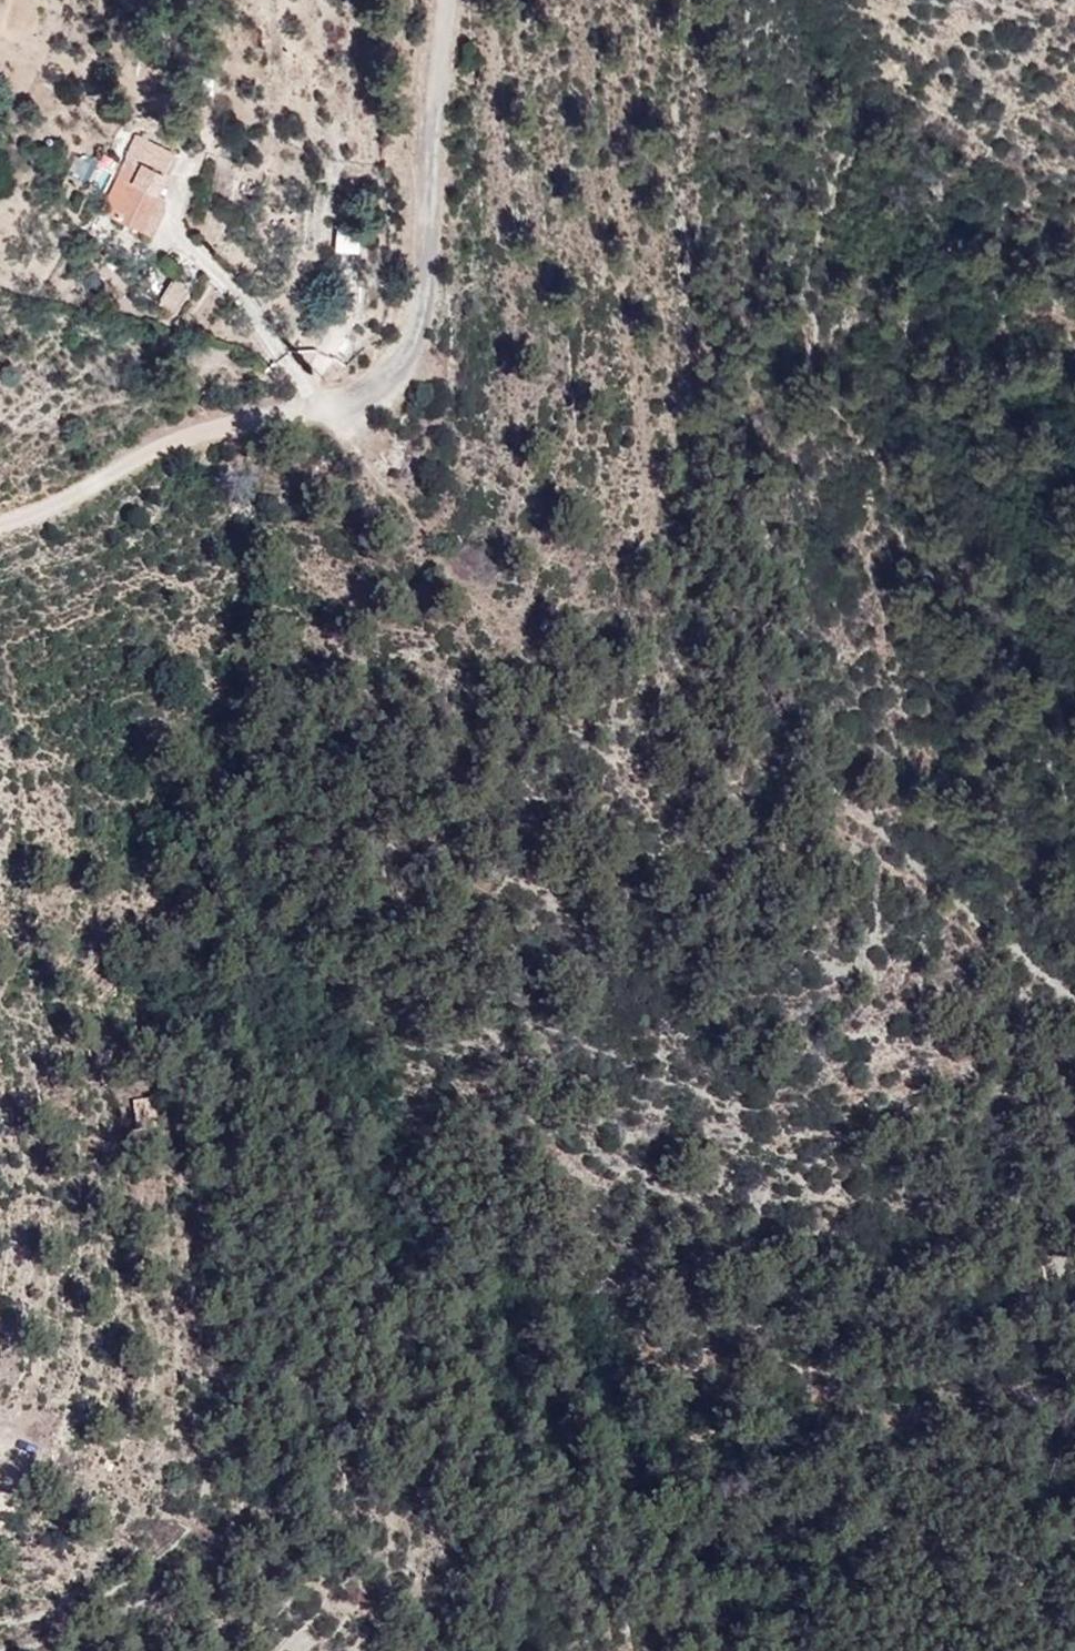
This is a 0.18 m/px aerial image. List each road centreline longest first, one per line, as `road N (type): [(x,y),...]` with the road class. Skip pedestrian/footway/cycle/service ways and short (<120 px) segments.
road 1 (unclassified): [(0,526),(65,502),(179,439),(331,403),(396,374),(430,296),(431,133),(448,0)]

